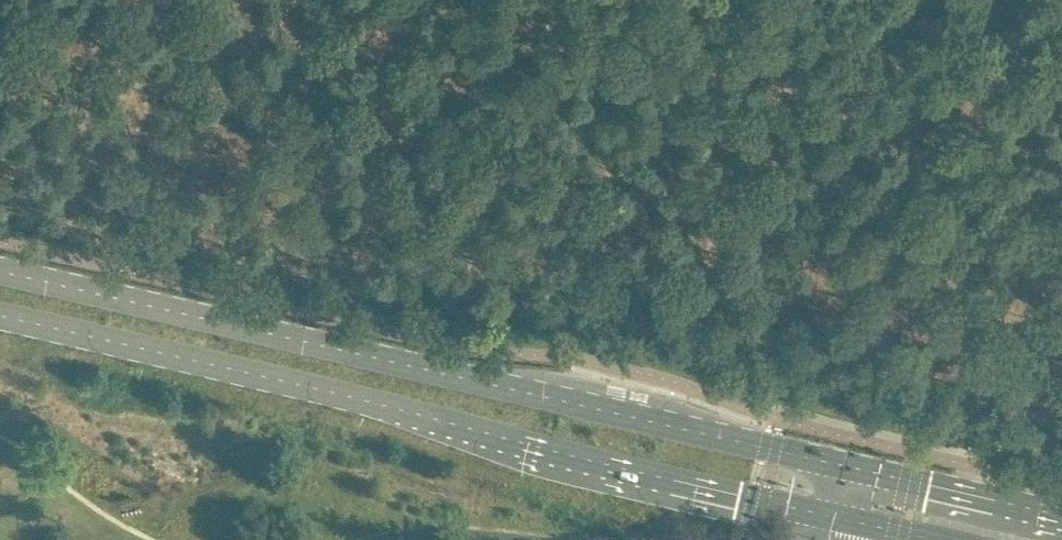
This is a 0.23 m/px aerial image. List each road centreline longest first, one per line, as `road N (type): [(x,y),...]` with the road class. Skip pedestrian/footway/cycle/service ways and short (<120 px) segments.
road 1 (secondary): [(846,468),(0,271)]
road 2 (secondary): [(0,318),(833,520)]
road 3 (secondary): [(1061,518),(846,468)]

